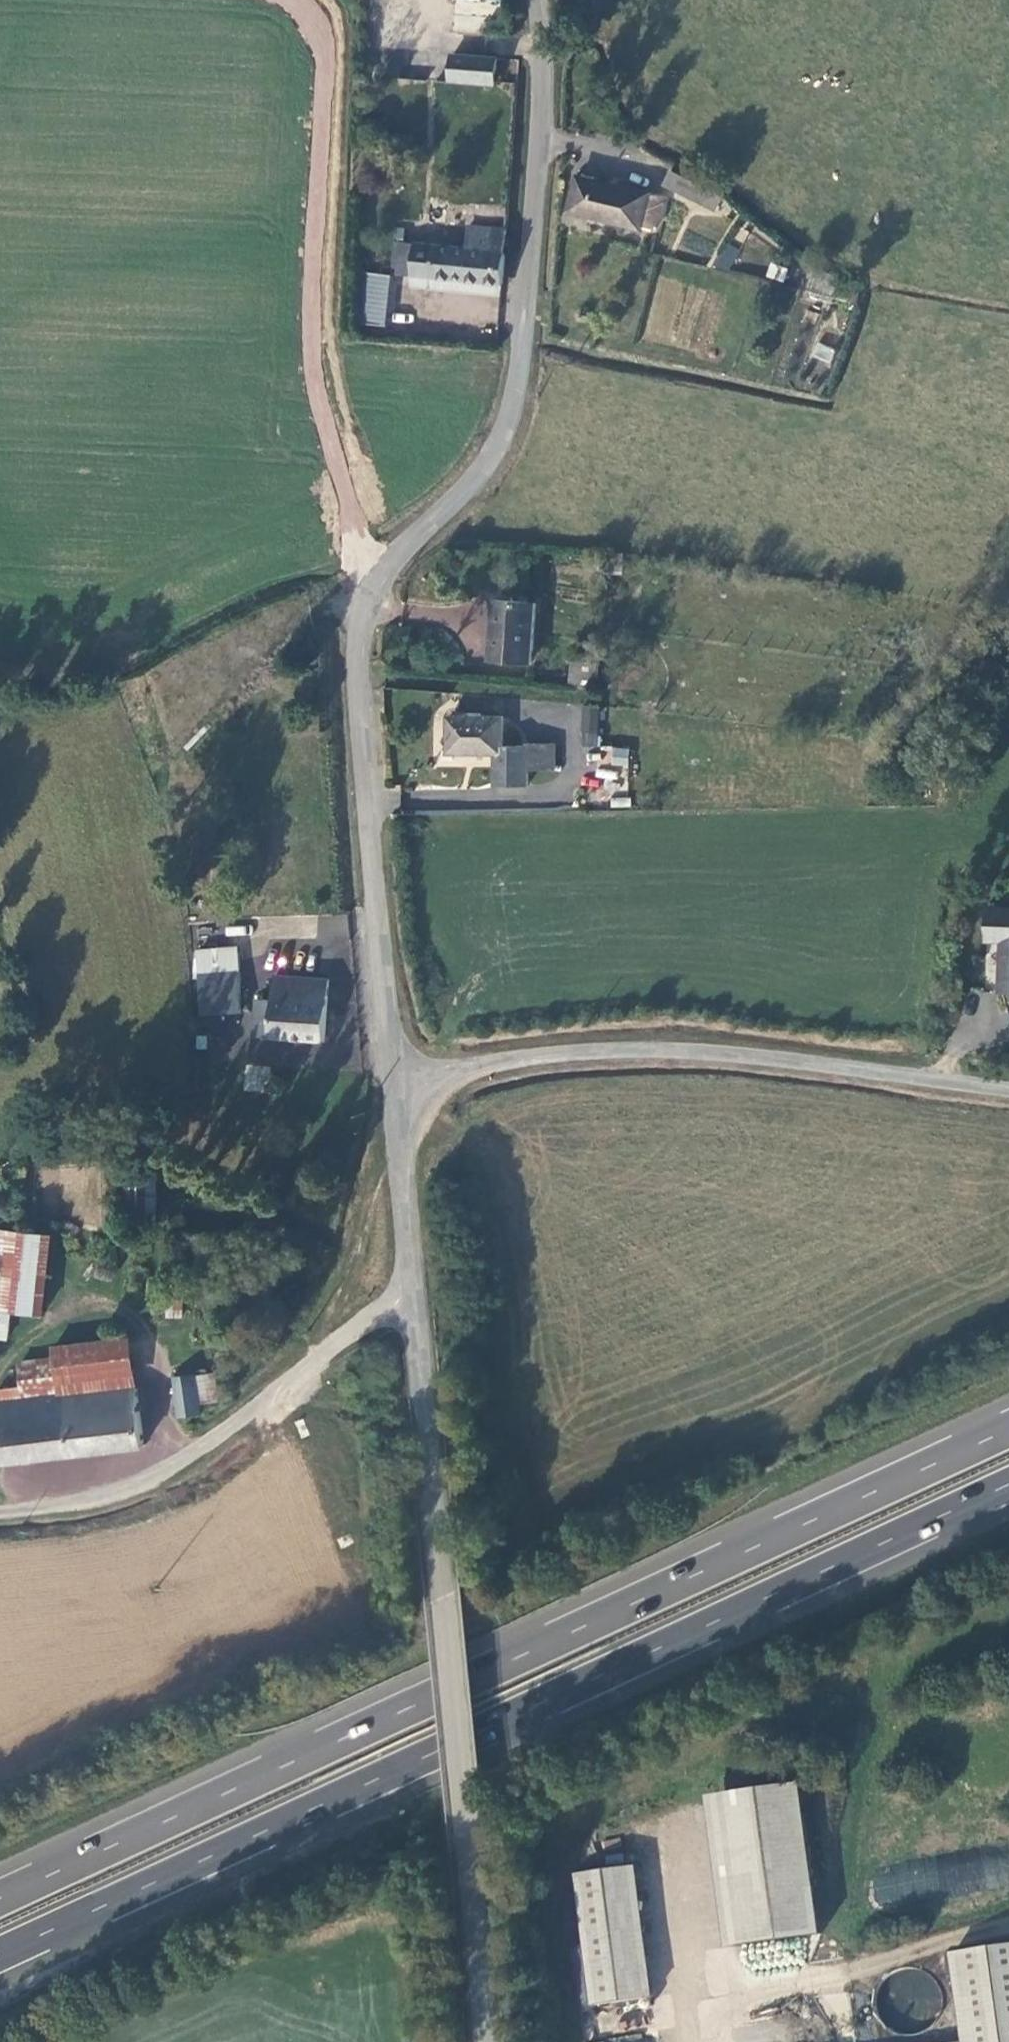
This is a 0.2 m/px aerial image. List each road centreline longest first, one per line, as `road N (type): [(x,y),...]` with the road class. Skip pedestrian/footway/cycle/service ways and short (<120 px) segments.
road 1 (unclassified): [(398,1072),(361,636),(377,578),(491,456),(516,397),(542,60),(539,0)]
road 2 (trunk): [(0,1954),(1008,1484)]
road 3 (trunk): [(1008,1430),(0,1899)]
road 4 (unclassified): [(398,1072),(652,1048),(1008,1088)]
road 5 (unclassified): [(476,1855),(412,1286)]
road 6 (unclassified): [(412,1286),(195,1451),(120,1488),(0,1507)]
road 7 (unclassified): [(412,1286),(398,1072)]
road 8 (unclassified): [(476,1855),(486,2041)]

